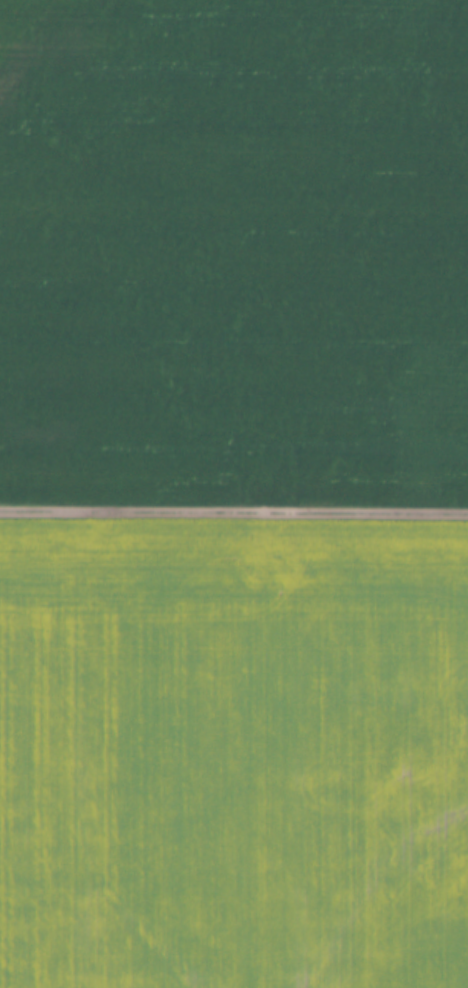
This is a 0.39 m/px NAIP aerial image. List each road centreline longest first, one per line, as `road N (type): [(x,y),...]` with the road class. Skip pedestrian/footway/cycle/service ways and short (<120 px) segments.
road 1 (track): [(0,504),(467,512)]

